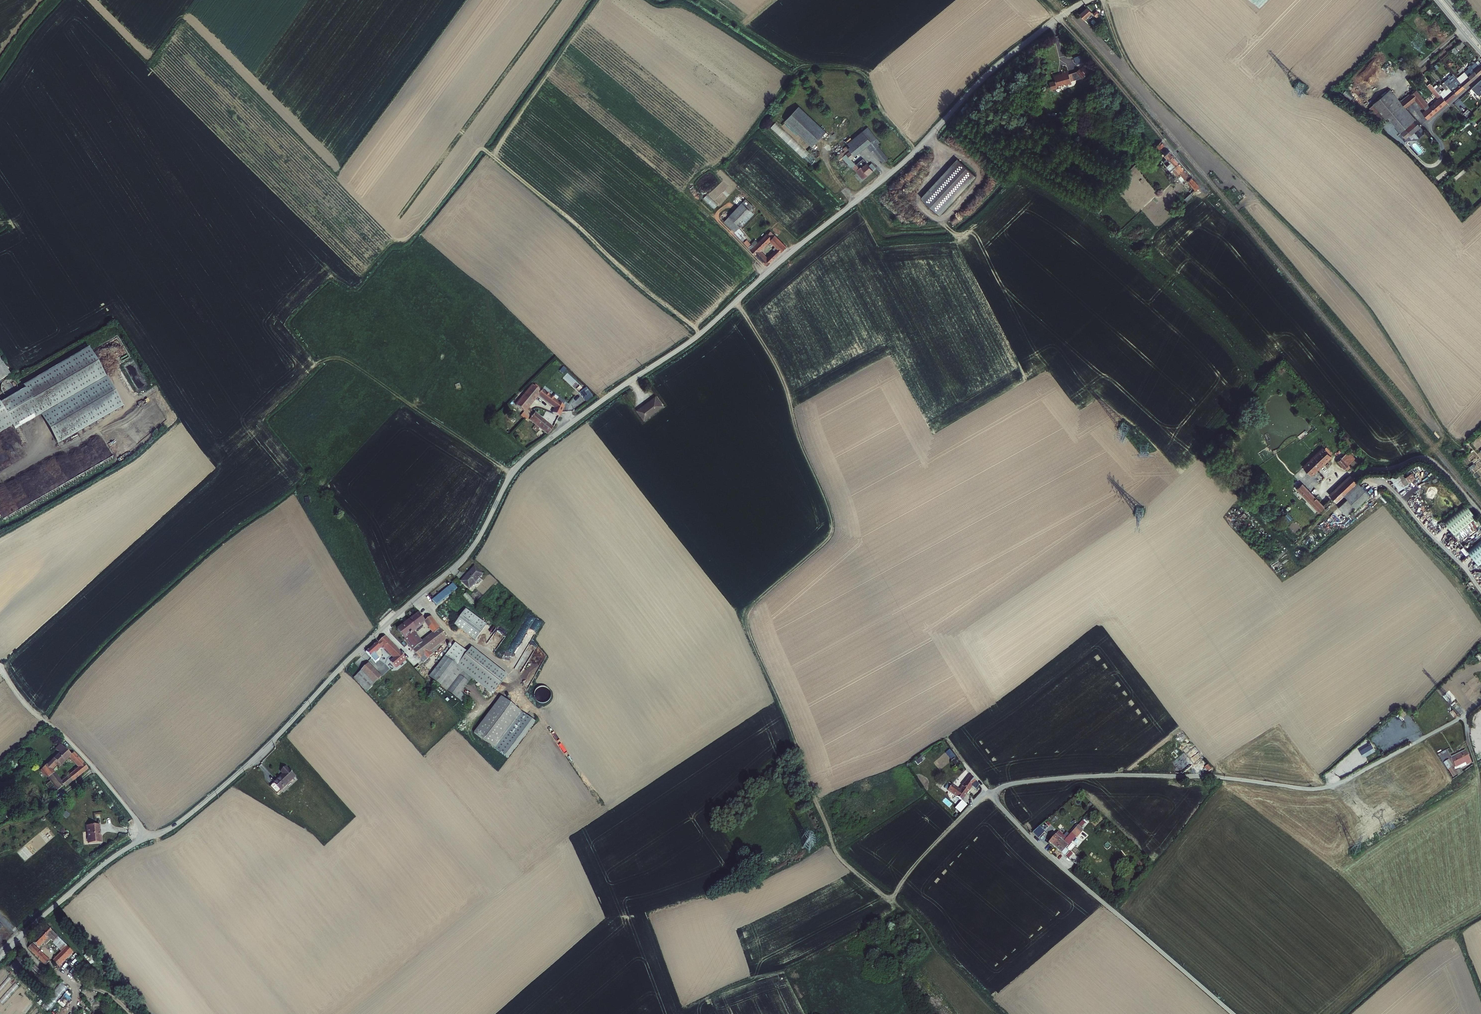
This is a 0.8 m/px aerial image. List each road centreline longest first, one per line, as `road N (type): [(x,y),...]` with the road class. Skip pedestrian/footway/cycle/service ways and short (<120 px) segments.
road 1 (unclassified): [(1088,0),(997,65),(916,152),(695,338),(533,452),(465,556),(257,756),(179,823),(104,864),(0,958)]
road 2 (unclassified): [(1480,702),(1324,787),(1116,775),(997,791),(998,804),(1042,849),(1233,1013)]
road 3 (track): [(896,897),(837,856),(744,626),(747,612),(834,529),(782,377),(736,302)]
road 4 (track): [(1421,457),(1443,433),(1379,325),(1141,81),(1103,0)]
road 5 (track): [(997,791),(971,807),(896,897),(1000,1013)]
road 6 (track): [(0,668),(27,706),(93,767),(146,838)]

